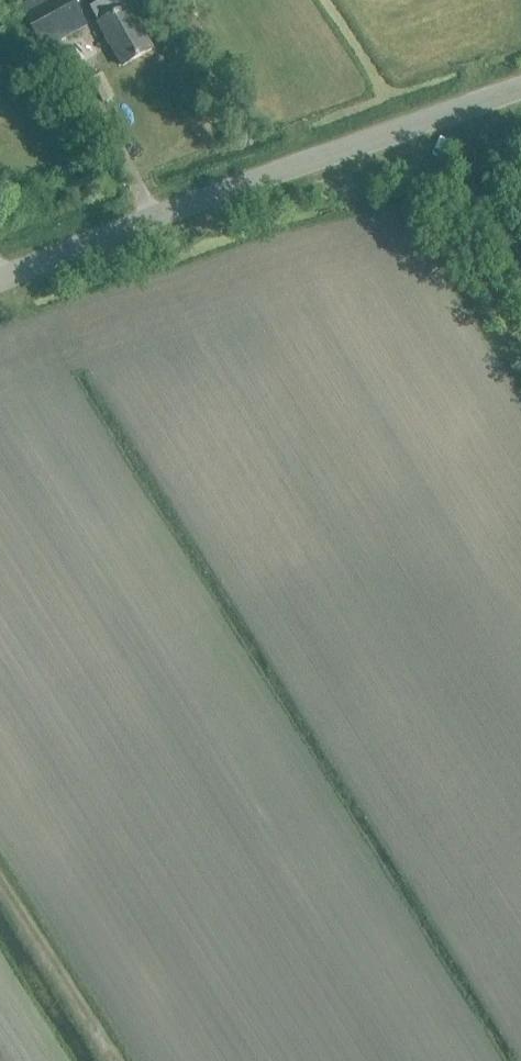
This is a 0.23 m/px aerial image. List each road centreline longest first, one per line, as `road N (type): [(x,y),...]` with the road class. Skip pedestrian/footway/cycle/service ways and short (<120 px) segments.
road 1 (tertiary): [(0,279),(520,87)]

